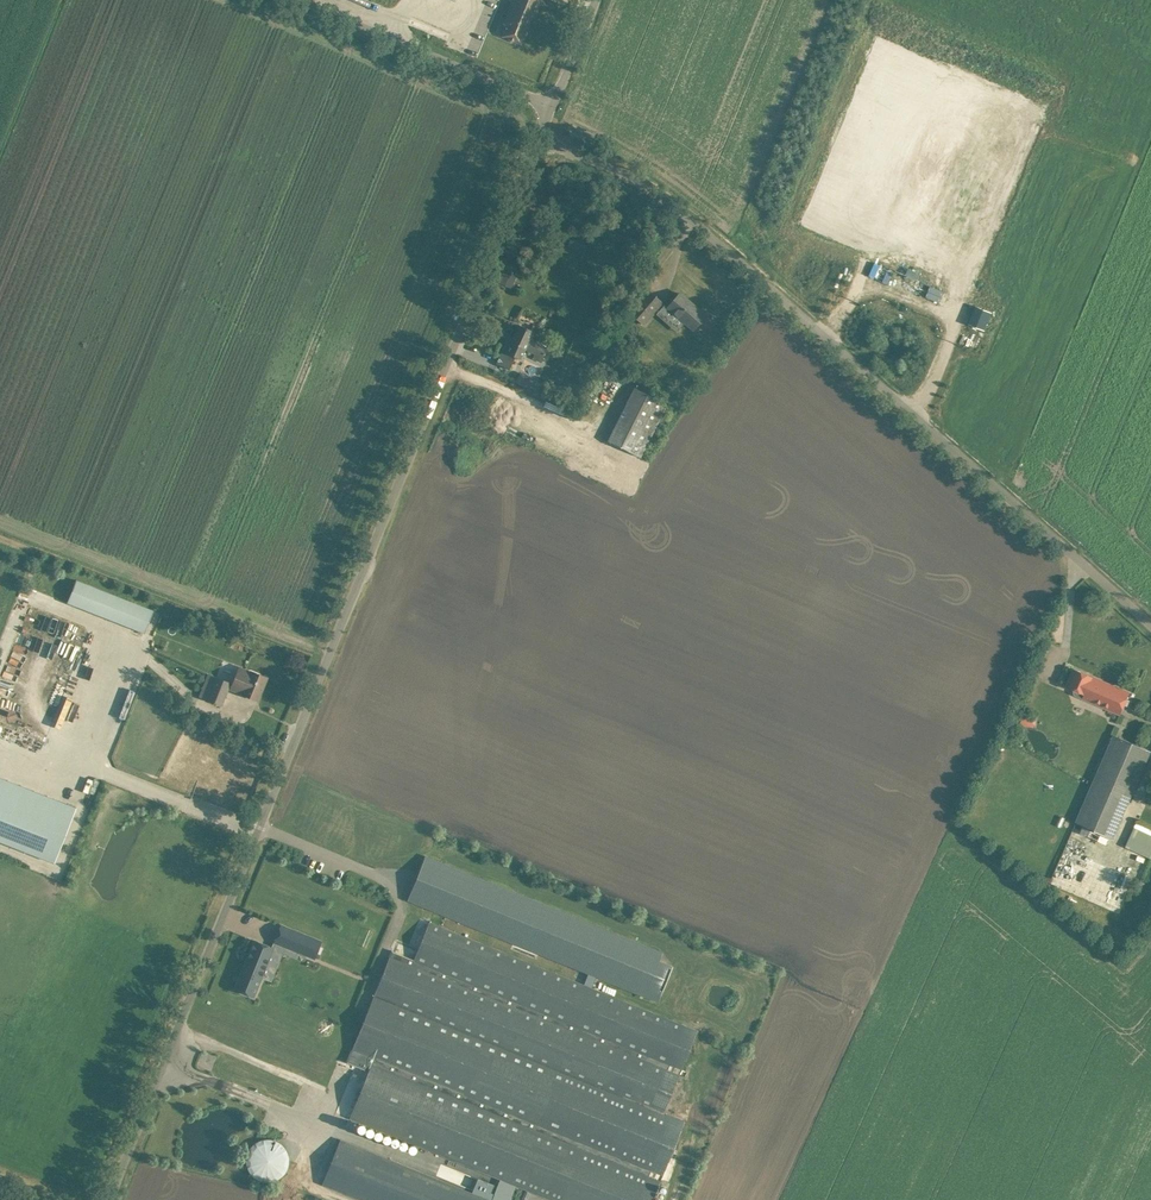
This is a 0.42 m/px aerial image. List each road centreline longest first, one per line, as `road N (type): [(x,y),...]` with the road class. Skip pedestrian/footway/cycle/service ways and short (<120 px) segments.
road 1 (unclassified): [(109,1199),(539,136)]
road 2 (unclassified): [(1150,613),(693,219),(628,175),(539,136)]
road 3 (unclassified): [(552,104),(305,0)]

